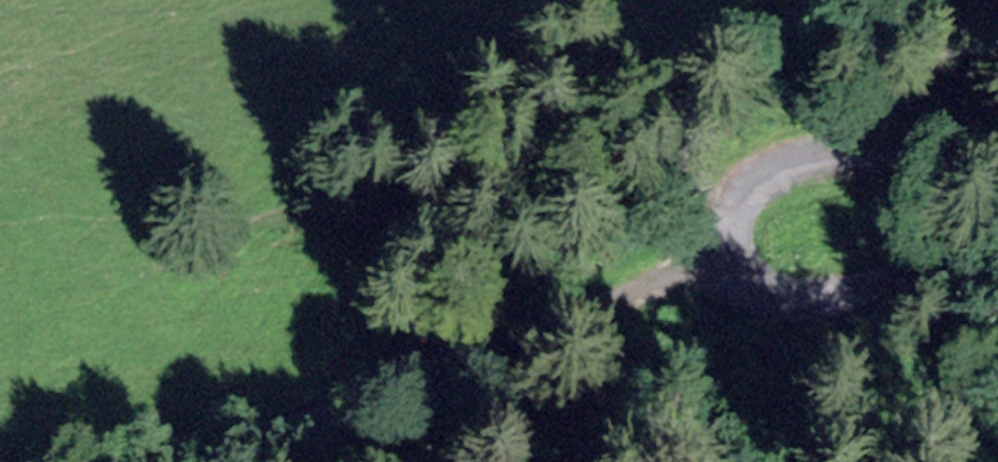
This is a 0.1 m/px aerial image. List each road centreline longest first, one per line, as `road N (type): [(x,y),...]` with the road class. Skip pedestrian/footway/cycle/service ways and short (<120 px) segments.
road 1 (track): [(89,461),(344,418),(557,323)]
road 2 (track): [(727,248),(731,201),(753,170),(791,158),(997,142)]
road 3 (track): [(727,248),(765,279),(829,288),(928,254),(997,253)]
road 4 (track): [(391,461),(494,399),(557,323)]
road 5 (track): [(557,323),(727,248)]

